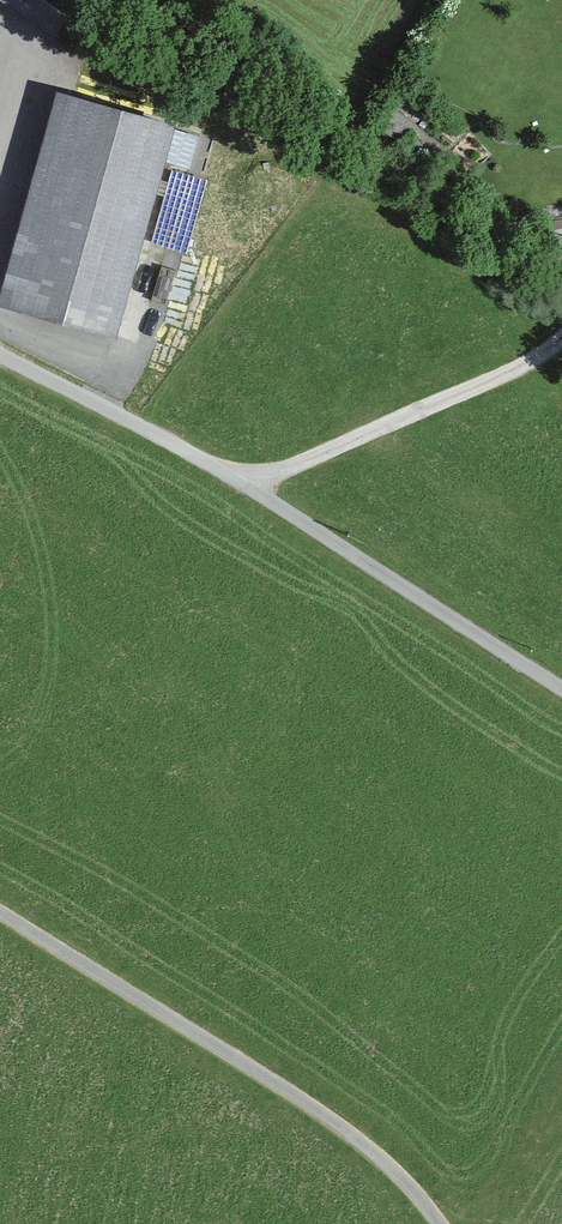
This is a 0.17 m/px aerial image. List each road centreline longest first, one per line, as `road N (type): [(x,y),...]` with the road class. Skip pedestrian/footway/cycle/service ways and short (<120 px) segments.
road 1 (residential): [(561,687),(247,490),(0,357)]
road 2 (residential): [(435,1223),(359,1144),(0,920)]

